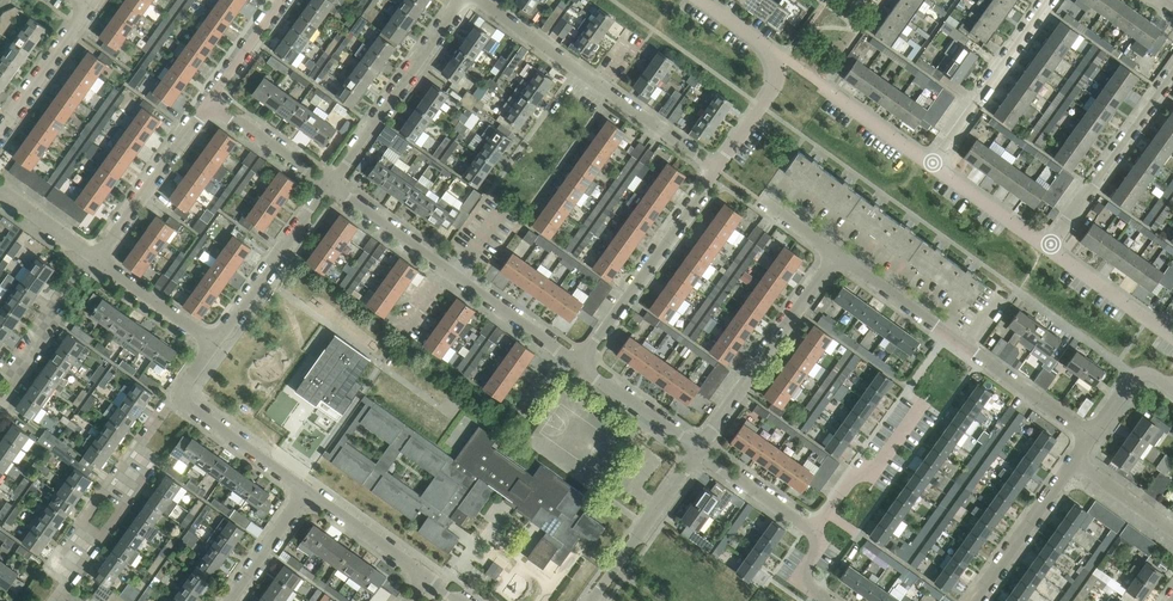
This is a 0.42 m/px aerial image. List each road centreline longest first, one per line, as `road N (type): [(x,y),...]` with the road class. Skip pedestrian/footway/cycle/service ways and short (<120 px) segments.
road 1 (residential): [(1090,437),(837,253)]
road 2 (residential): [(698,450),(837,253)]
road 3 (residential): [(717,170),(579,365)]
road 4 (residential): [(328,185),(460,0)]
road 5 (residential): [(1048,248),(1172,71)]
road 6 (residential): [(1052,0),(932,162)]
road 7 (residential): [(214,342),(328,185)]
road 8 (residential): [(97,259),(209,102)]
road 9 (residential): [(591,600),(698,450)]
road 10 (residential): [(0,405),(89,253)]
road 11 (residential): [(973,600),(1074,460)]
road 12 (residential): [(815,531),(857,472),(873,472),(922,404)]
road 13 (residential): [(73,577),(53,564),(136,447)]
road 14 (residential): [(73,577),(156,460),(136,447)]
road 15 (residential): [(306,491),(179,397)]
road 16 (residential): [(0,128),(89,4)]
road 17 (residential): [(762,106),(777,78),(775,59),(696,0)]
road 18 (residential): [(426,577),(306,491)]
road 19 (residential): [(698,450),(579,365)]
road 20 (residential): [(600,85),(481,0)]
road 21 (residential): [(328,185),(209,102)]
road 22 (residential): [(717,170),(600,85)]
road 23 (residential): [(1048,248),(932,162)]
road 24 (residential): [(214,342),(97,259)]
road 25 (residential): [(1164,332),(1048,248)]
road 26 (residential): [(444,268),(328,185)]
road 27 (residential): [(815,531),(698,450)]
road 28 (residential): [(227,600),(306,491)]
road 29 (residential): [(562,353),(454,276)]
road 30 (residential): [(932,162),(823,88)]
road 31 (residential): [(281,0),(209,102)]
road 32 (residential): [(1172,530),(1074,460)]

